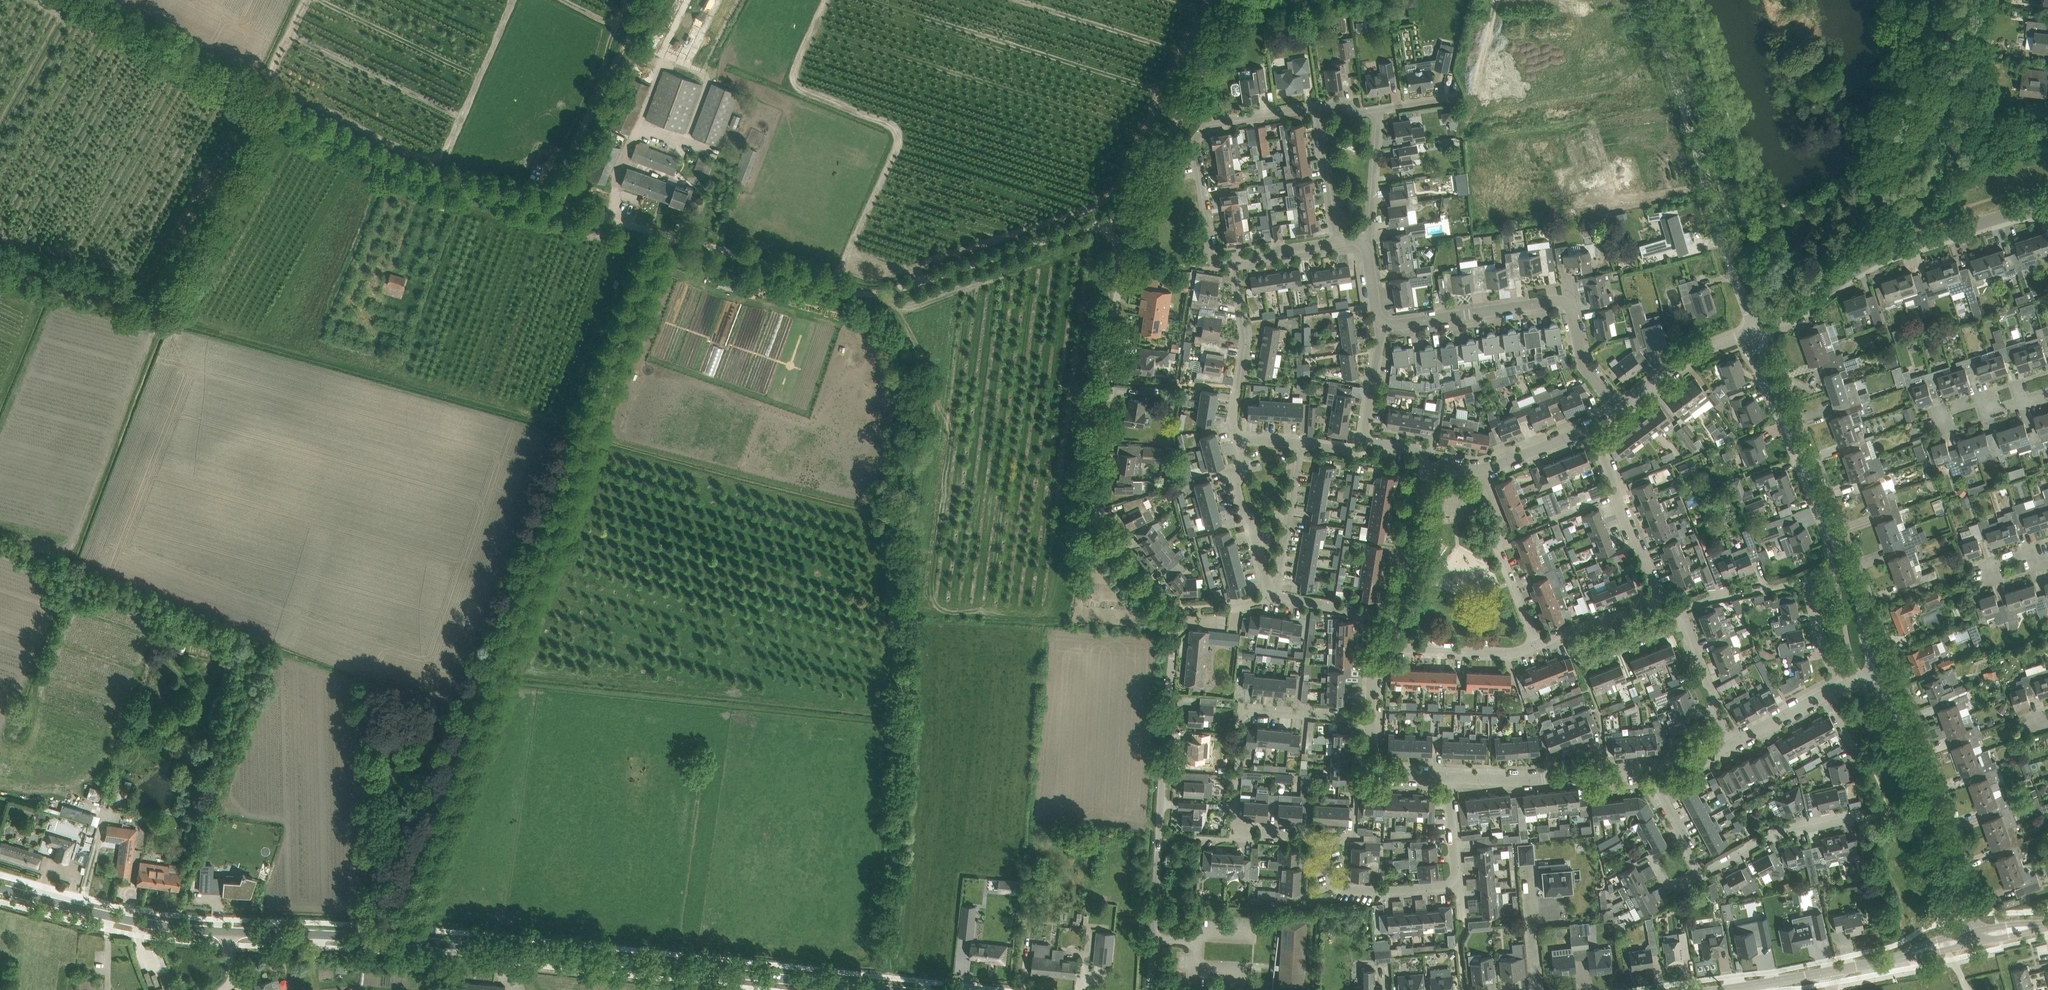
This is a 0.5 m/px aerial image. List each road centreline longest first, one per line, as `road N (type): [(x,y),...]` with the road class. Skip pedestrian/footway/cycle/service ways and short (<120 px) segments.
road 1 (unclassified): [(1148,989),(1168,664),(1162,631),(1096,533),(1086,495),(1124,248),(1096,228),(873,295)]
road 2 (tertiary): [(873,989),(143,925),(0,889)]
road 3 (track): [(397,955),(661,233)]
road 4 (track): [(64,0),(416,176),(569,211)]
road 5 (track): [(0,265),(158,312),(270,108)]
road 6 (unclassified): [(1875,675),(1854,594),(1753,336)]
road 7 (unclassified): [(1753,336),(1642,0)]
road 8 (unclassified): [(1753,336),(1864,264),(2019,212),(2047,212)]
road 9 (residential): [(873,295),(569,211)]
road 10 (unclassified): [(1380,326),(1564,301),(1583,365),(1618,409)]
road 11 (unclassified): [(1975,942),(1914,742),(1875,675)]
road 12 (track): [(1096,228),(1127,219),(1238,0)]
road 13 (unclassified): [(1236,257),(1211,257),(1194,140),(1204,126),(1319,109)]
road 14 (unclassified): [(1240,835),(1233,833),(1242,715),(1371,722)]
road 15 (unclassified): [(1455,893),(1351,900),(1310,840),(1240,835)]
road 16 (track): [(642,0),(545,207)]
road 17 (unclassified): [(1657,766),(1544,779),(1451,777)]
road 18 (unclassified): [(1535,645),(1479,470)]
road 19 (unclassified): [(1238,440),(1243,317),(1236,257)]
road 20 (unclassified): [(1657,597),(1593,427)]
road 21 (unclassified): [(1268,597),(1235,485),(1246,468),(1238,440)]
road 22 (unclassified): [(1845,688),(1809,582),(1763,588)]
road 23 (unclassified): [(1697,876),(1779,835),(1842,821)]
road 24 (unclassified): [(1276,597),(1302,443)]
road 25 (unclassified): [(1618,409),(1686,356),(1753,336)]
road 26 (unclassified): [(1381,640),(1514,653),(1535,645)]
road 27 (unclassified): [(1395,617),(1412,499),(1430,469)]
road 28 (tertiary): [(1975,942),(1830,972)]
road 29 (unclassified): [(1734,743),(1713,706),(1685,613)]
road 30 (unclassified): [(1568,630),(1588,657),(1681,615)]
road 31 (unclassified): [(1366,245),(1377,111)]
road 32 (unclassified): [(1338,241),(1319,109)]
road 33 (residential): [(1922,427),(1972,410),(1991,418),(2047,401)]
road 34 (unclassified): [(1451,777),(1374,768),(1371,722)]
road 35 (unclassified): [(1479,470),(1593,427)]
road 36 (unclassified): [(1395,617),(1276,597)]
road 37 (unclassified): [(1370,443),(1363,433),(1380,326)]

